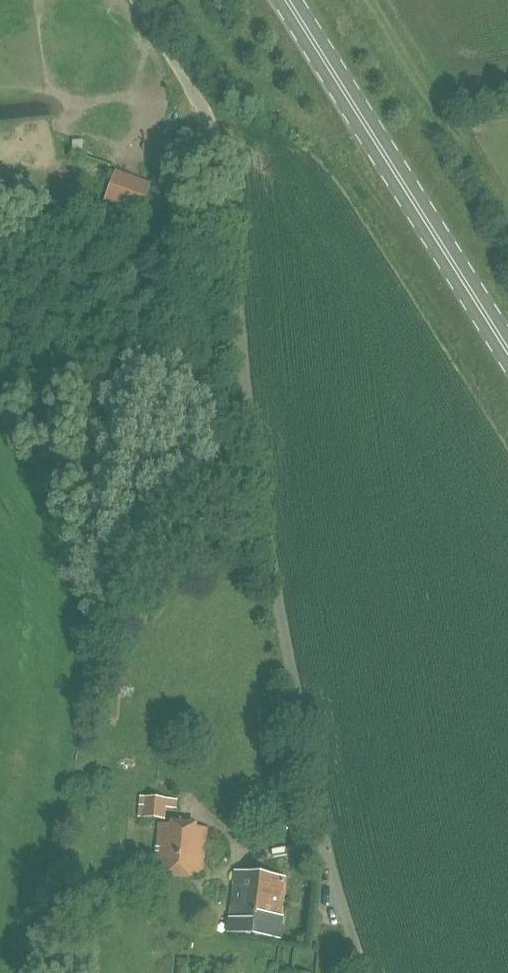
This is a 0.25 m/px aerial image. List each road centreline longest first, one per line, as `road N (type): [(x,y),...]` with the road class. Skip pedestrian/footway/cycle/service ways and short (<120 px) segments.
road 1 (unclassified): [(323,825),(258,489),(218,138),(139,0)]
road 2 (primary): [(507,361),(283,0)]
road 3 (track): [(323,825),(366,972)]

